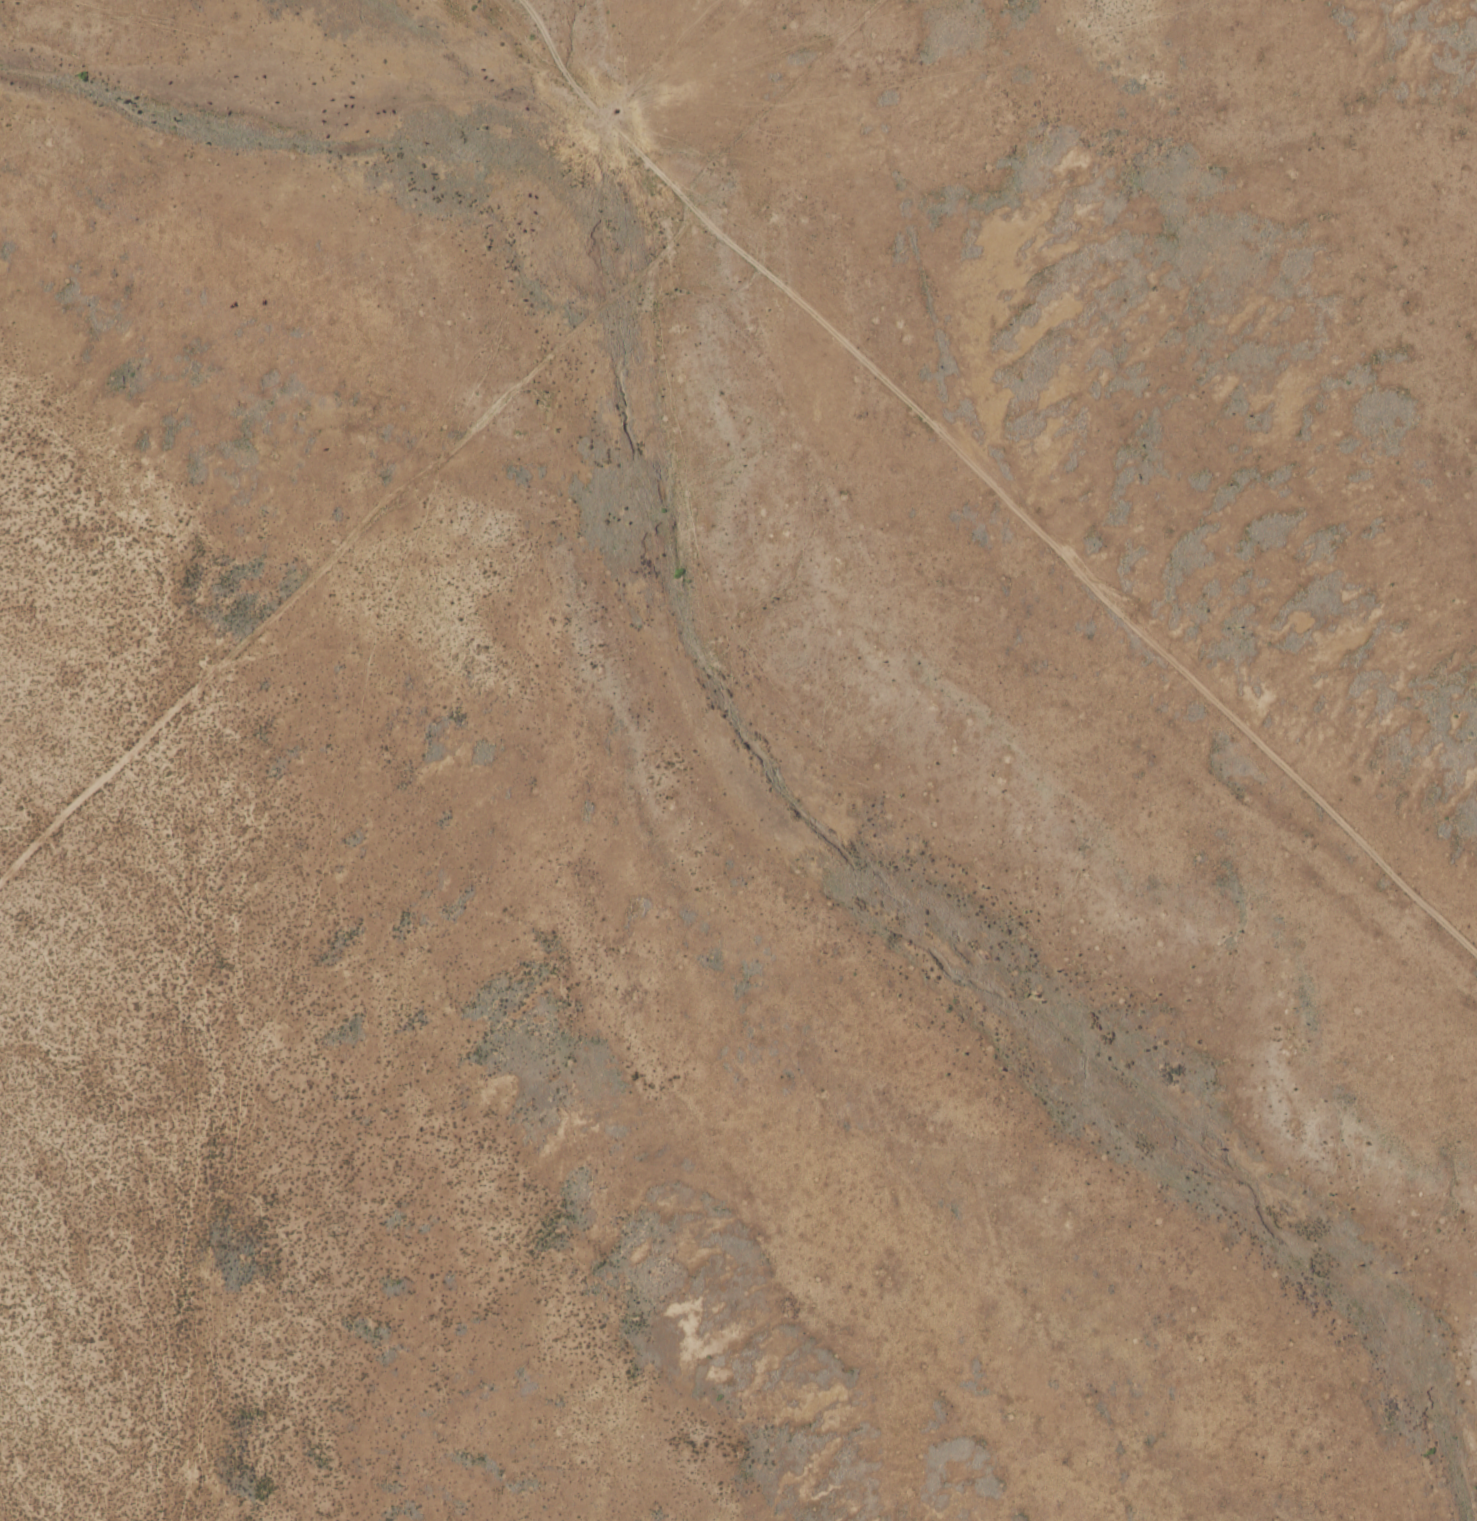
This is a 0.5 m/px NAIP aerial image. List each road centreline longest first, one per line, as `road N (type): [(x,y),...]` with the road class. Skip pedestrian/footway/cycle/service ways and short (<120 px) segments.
road 1 (track): [(1476,1005),(1390,881),(1259,735),(1088,593),(862,68),(853,0)]

